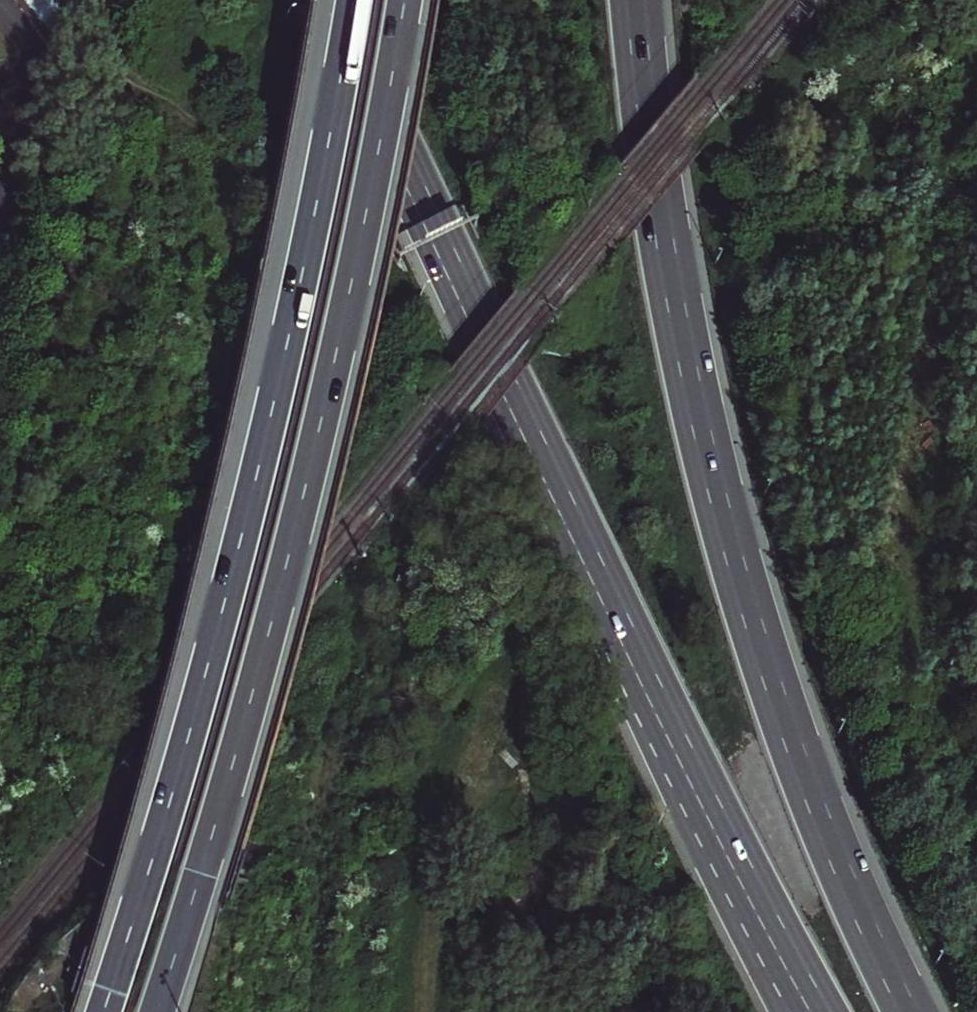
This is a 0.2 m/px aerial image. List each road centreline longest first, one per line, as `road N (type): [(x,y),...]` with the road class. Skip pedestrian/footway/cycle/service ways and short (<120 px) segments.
road 1 (motorway): [(910,1011),(808,780),(736,557),(676,306),(636,0)]
road 2 (trunk): [(352,0),(253,495),(185,754),(103,1011)]
road 3 (trunk): [(157,1011),(299,515),(403,0)]
road 4 (motorway): [(563,496),(823,1011)]
road 5 (motorway): [(563,496),(691,824),(781,1011)]
road 6 (motorway): [(328,0),(563,496)]

